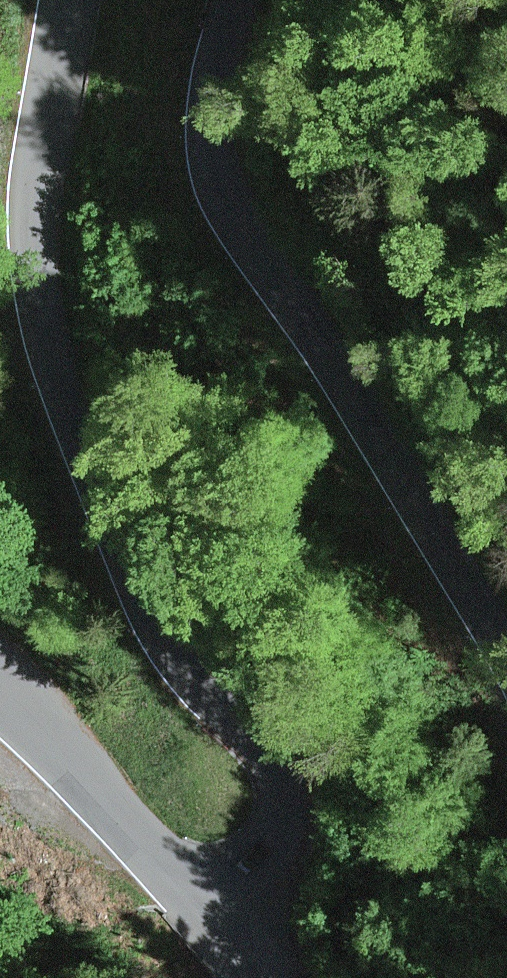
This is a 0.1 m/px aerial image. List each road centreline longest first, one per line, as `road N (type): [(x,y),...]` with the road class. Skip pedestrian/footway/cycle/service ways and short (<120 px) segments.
road 1 (tertiary): [(63,0),(41,153),(46,304),(86,428),(172,628),(199,668),(281,743),(294,770),(288,830),(232,920)]
road 2 (tertiary): [(506,636),(242,202),(222,125),(221,79),(240,0)]
road 3 (secondary): [(0,672),(66,734),(232,920)]

